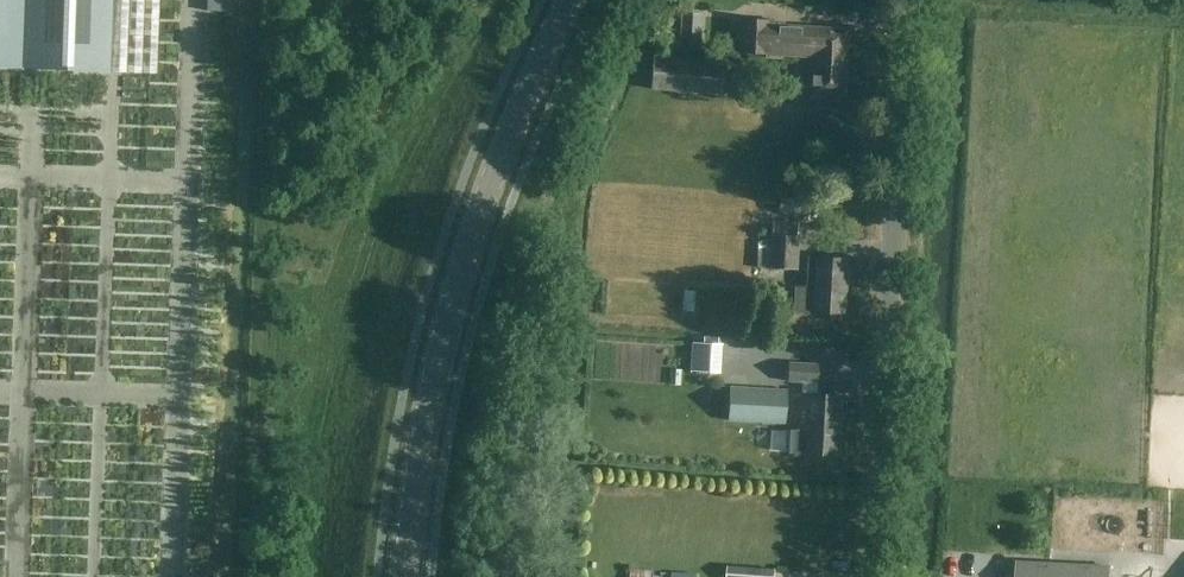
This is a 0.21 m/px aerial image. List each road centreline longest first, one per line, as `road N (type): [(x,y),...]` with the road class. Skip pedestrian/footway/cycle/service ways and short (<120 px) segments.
road 1 (tertiary): [(406,576),(421,455),(460,273),(510,132),(571,0)]
road 2 (unclassified): [(877,576),(904,0)]

